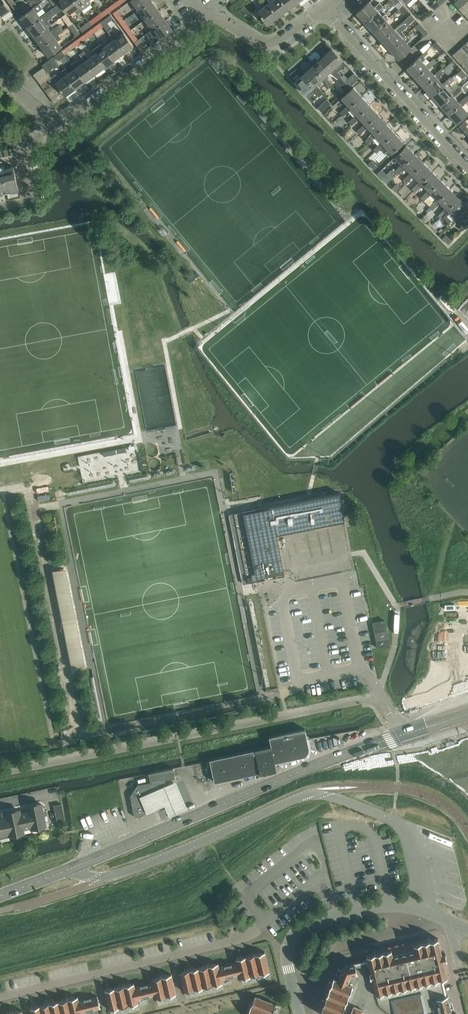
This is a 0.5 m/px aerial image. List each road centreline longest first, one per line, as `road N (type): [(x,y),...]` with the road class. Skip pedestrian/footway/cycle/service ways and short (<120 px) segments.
road 1 (unclassified): [(62,873),(115,875),(319,794),(407,829),(432,911),(467,929)]
road 2 (secondary): [(62,873),(317,765),(467,715)]
road 3 (residential): [(58,127),(206,20),(220,17),(267,46),(324,9)]
road 4 (residential): [(324,9),(467,166)]
road 5 (residential): [(0,209),(27,204),(25,154),(58,127)]

